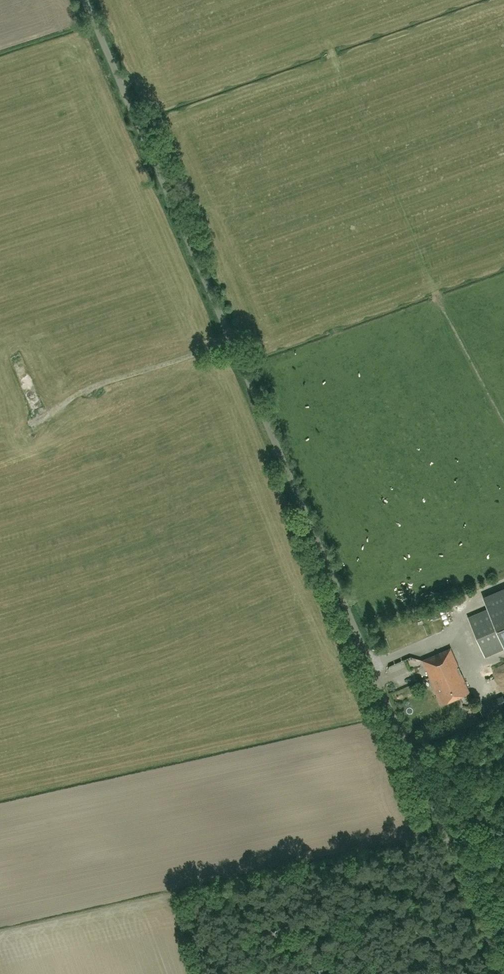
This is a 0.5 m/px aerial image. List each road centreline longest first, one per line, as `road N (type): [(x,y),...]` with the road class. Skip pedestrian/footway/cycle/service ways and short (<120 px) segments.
road 1 (unclassified): [(499,973),(85,0)]

